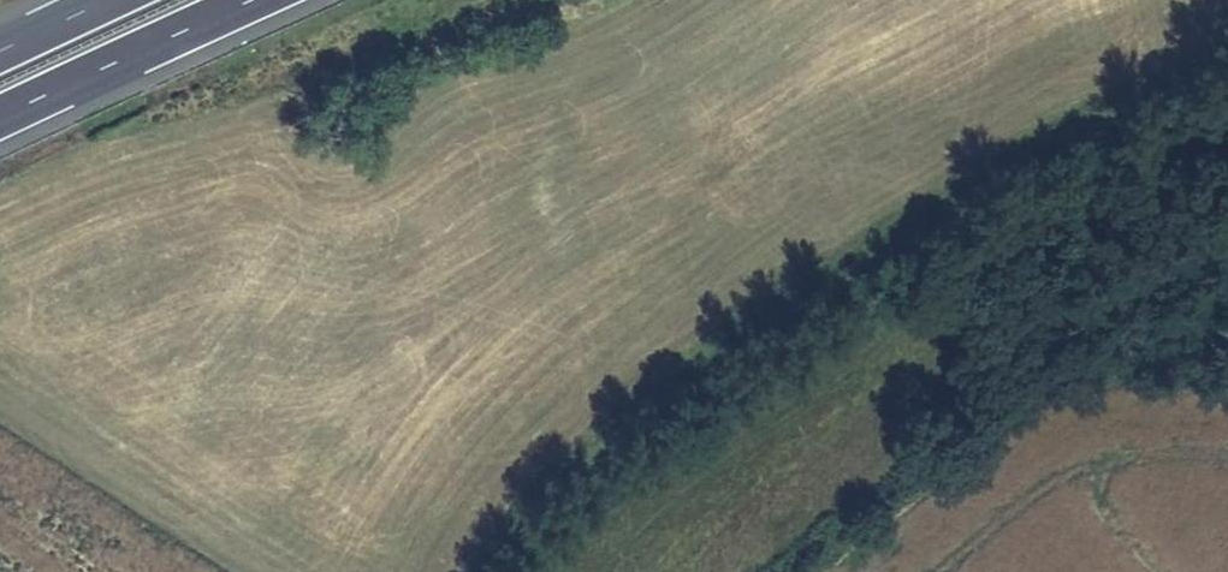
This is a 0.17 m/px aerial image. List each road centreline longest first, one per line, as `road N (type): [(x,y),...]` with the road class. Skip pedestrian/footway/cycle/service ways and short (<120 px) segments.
road 1 (motorway): [(0,119),(253,0)]
road 2 (motorway): [(109,0),(0,51)]

